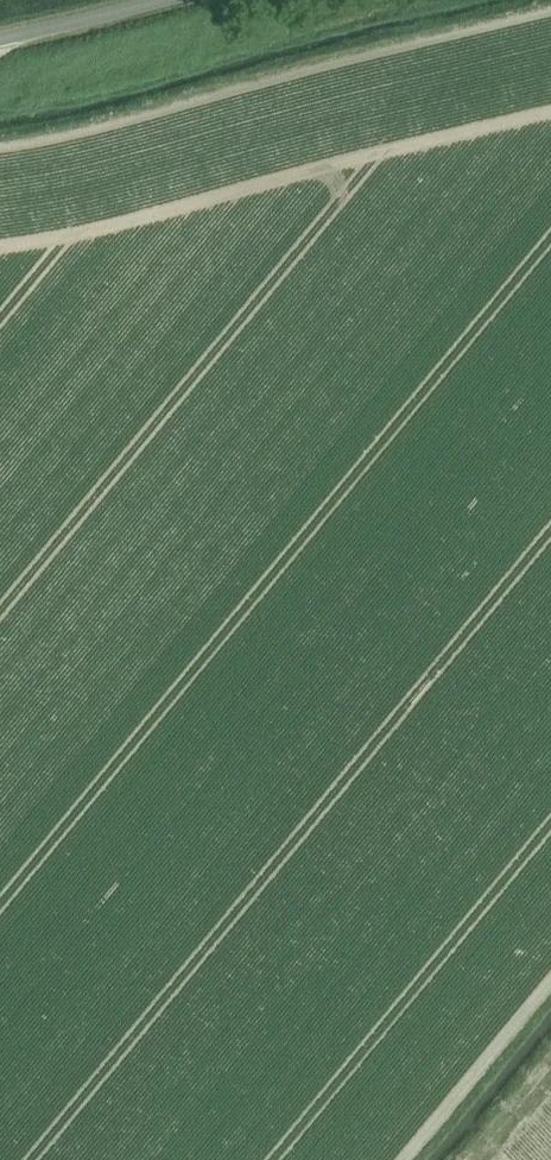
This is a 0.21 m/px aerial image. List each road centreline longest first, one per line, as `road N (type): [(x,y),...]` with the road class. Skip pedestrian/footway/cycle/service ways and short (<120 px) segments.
road 1 (unclassified): [(0,38),(160,0)]

